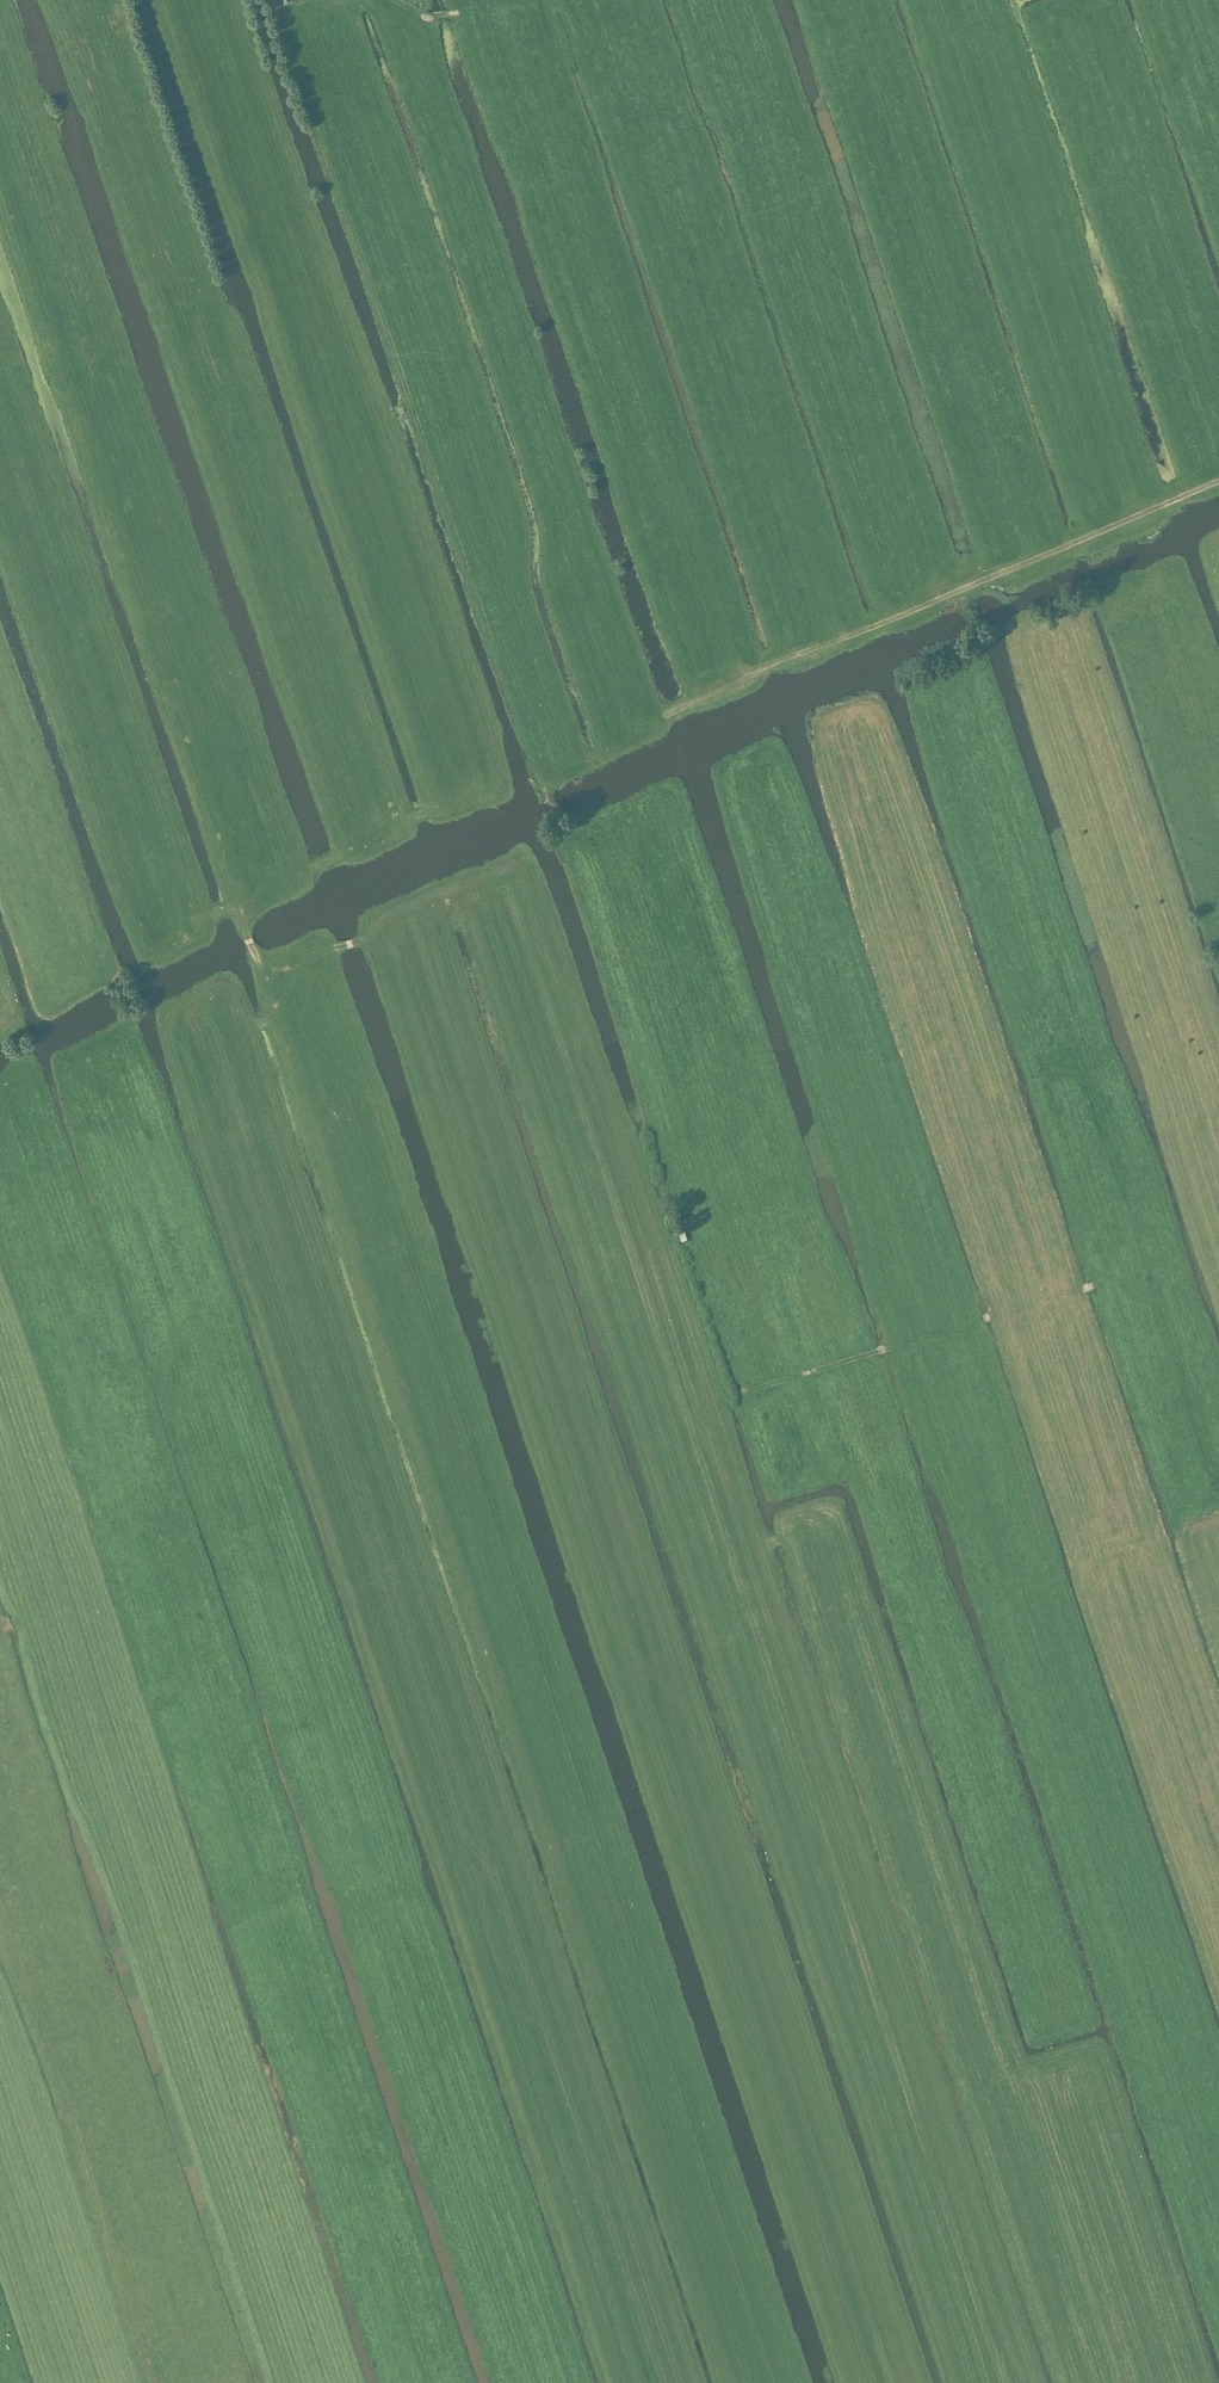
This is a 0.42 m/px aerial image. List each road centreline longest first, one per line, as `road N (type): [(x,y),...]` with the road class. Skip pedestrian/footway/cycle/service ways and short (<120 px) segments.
road 1 (track): [(1100,1287),(742,1389),(271,0)]

